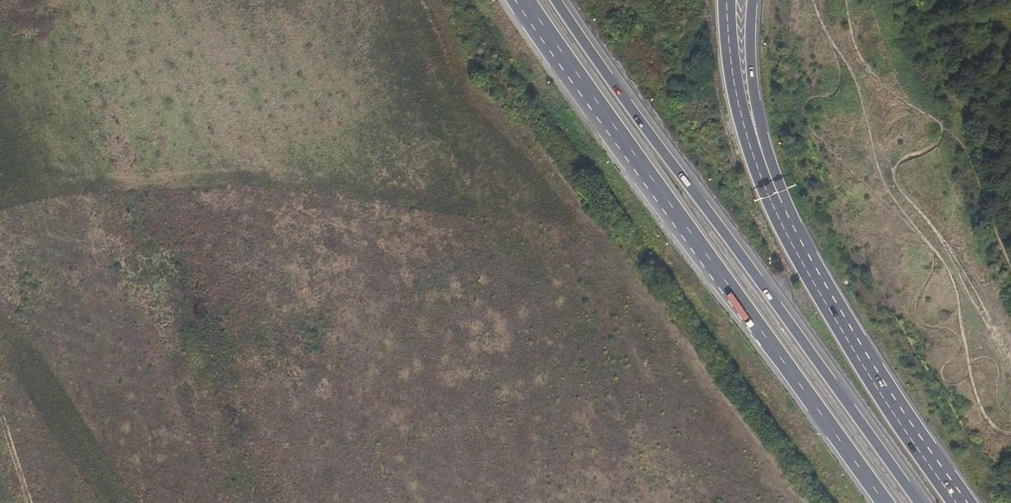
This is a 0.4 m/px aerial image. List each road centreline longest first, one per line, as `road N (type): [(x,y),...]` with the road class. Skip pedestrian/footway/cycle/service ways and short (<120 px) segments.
road 1 (motorway): [(918,502),(555,0)]
road 2 (motorway): [(957,502),(865,367),(765,184),(738,105),(727,0)]
road 3 (motorway): [(974,502),(863,339),(777,178),(754,93),(753,0)]
road 4 (motorway): [(512,0),(772,344)]
road 5 (motorway): [(527,0),(772,344)]
road 6 (motorway): [(772,344),(886,502)]

